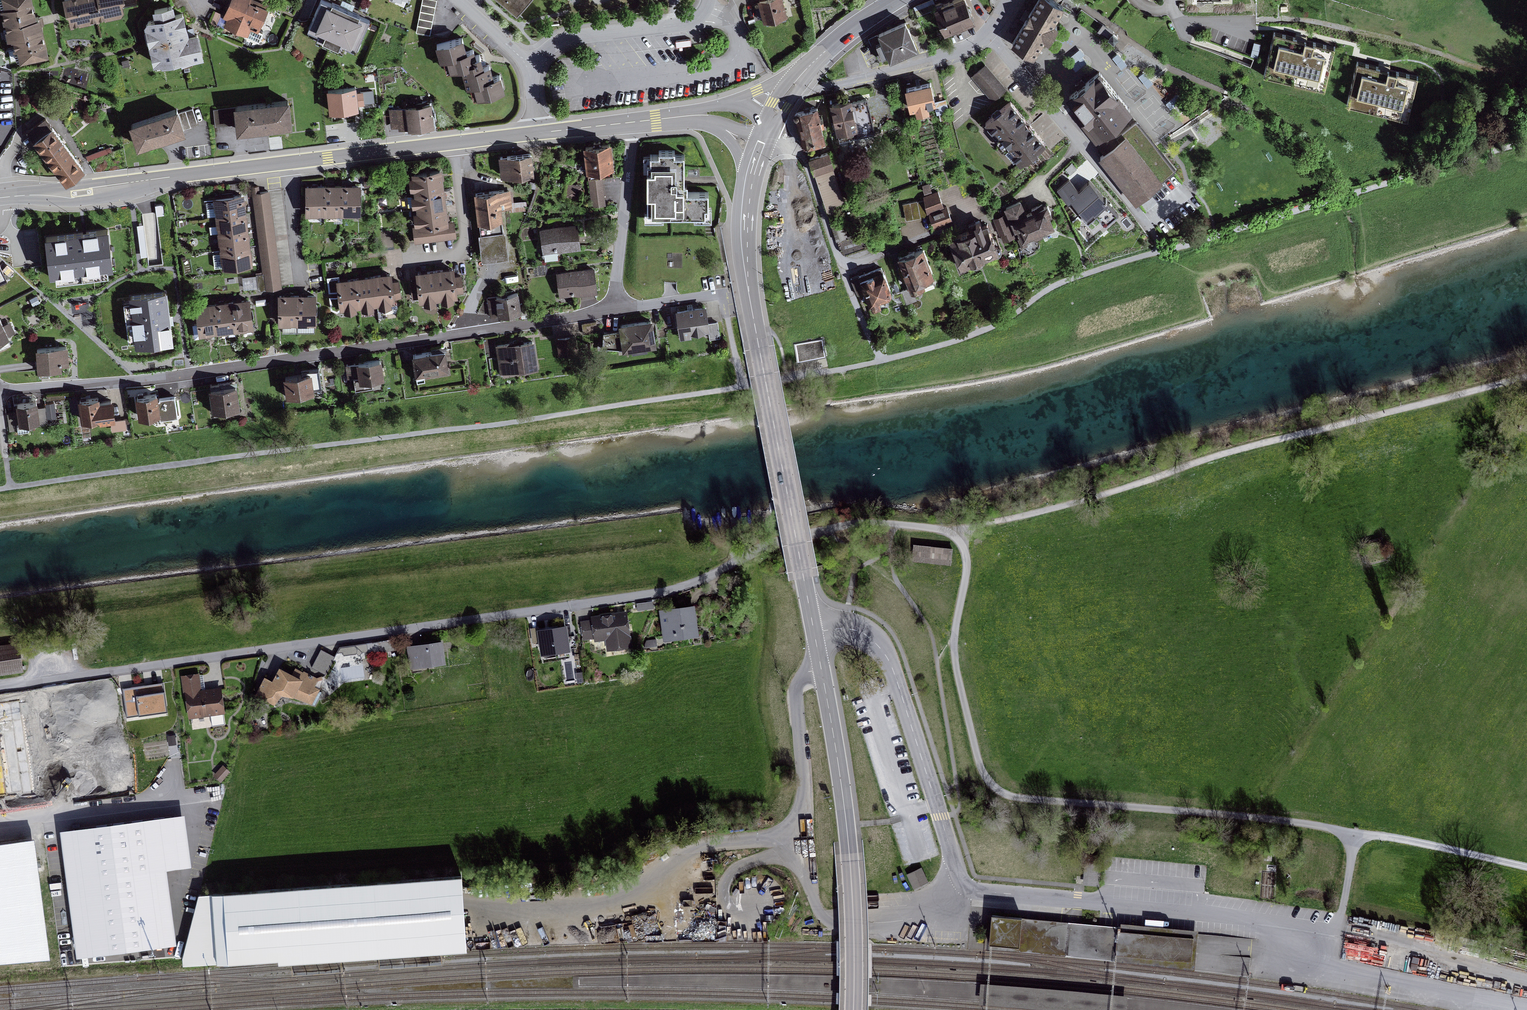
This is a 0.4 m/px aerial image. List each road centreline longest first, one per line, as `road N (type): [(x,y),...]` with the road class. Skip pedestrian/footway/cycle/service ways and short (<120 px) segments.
road 1 (residential): [(0,687),(665,593),(708,578)]
road 2 (residential): [(0,390),(124,382),(631,307)]
road 3 (secondary): [(539,132),(5,197)]
road 4 (secondary): [(815,636),(748,292),(750,181)]
road 5 (secondary): [(853,1009),(847,825),(815,636)]
road 6 (residential): [(964,884),(884,652),(858,631),(815,636)]
road 7 (residential): [(933,233),(843,269),(804,163),(766,131)]
road 8 (residential): [(787,95),(943,58),(997,27),(1012,0)]
road 9 (tertiary): [(710,0),(689,23),(578,35),(530,65)]
road 10 (residential): [(634,122),(615,291),(631,307)]
road 11 (track): [(1389,837),(1526,868)]

